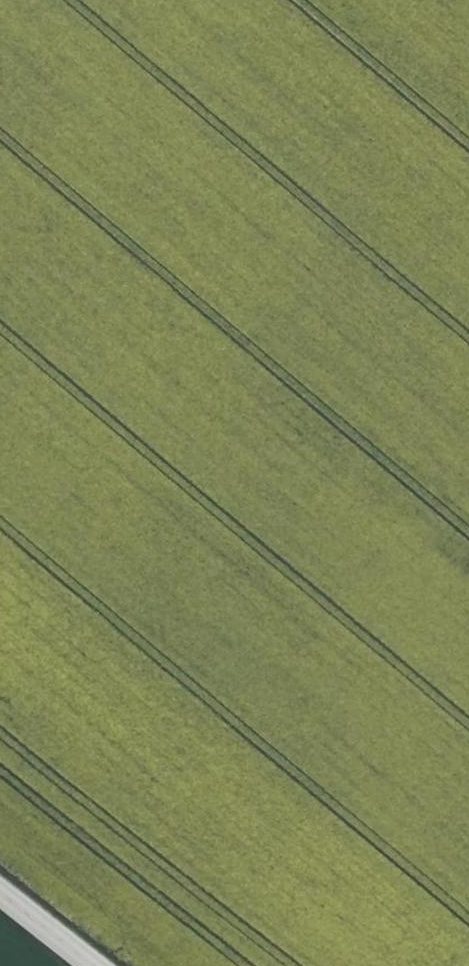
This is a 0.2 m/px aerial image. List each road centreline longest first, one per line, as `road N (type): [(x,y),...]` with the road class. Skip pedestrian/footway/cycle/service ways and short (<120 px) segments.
road 1 (unclassified): [(100,965),(0,886)]

